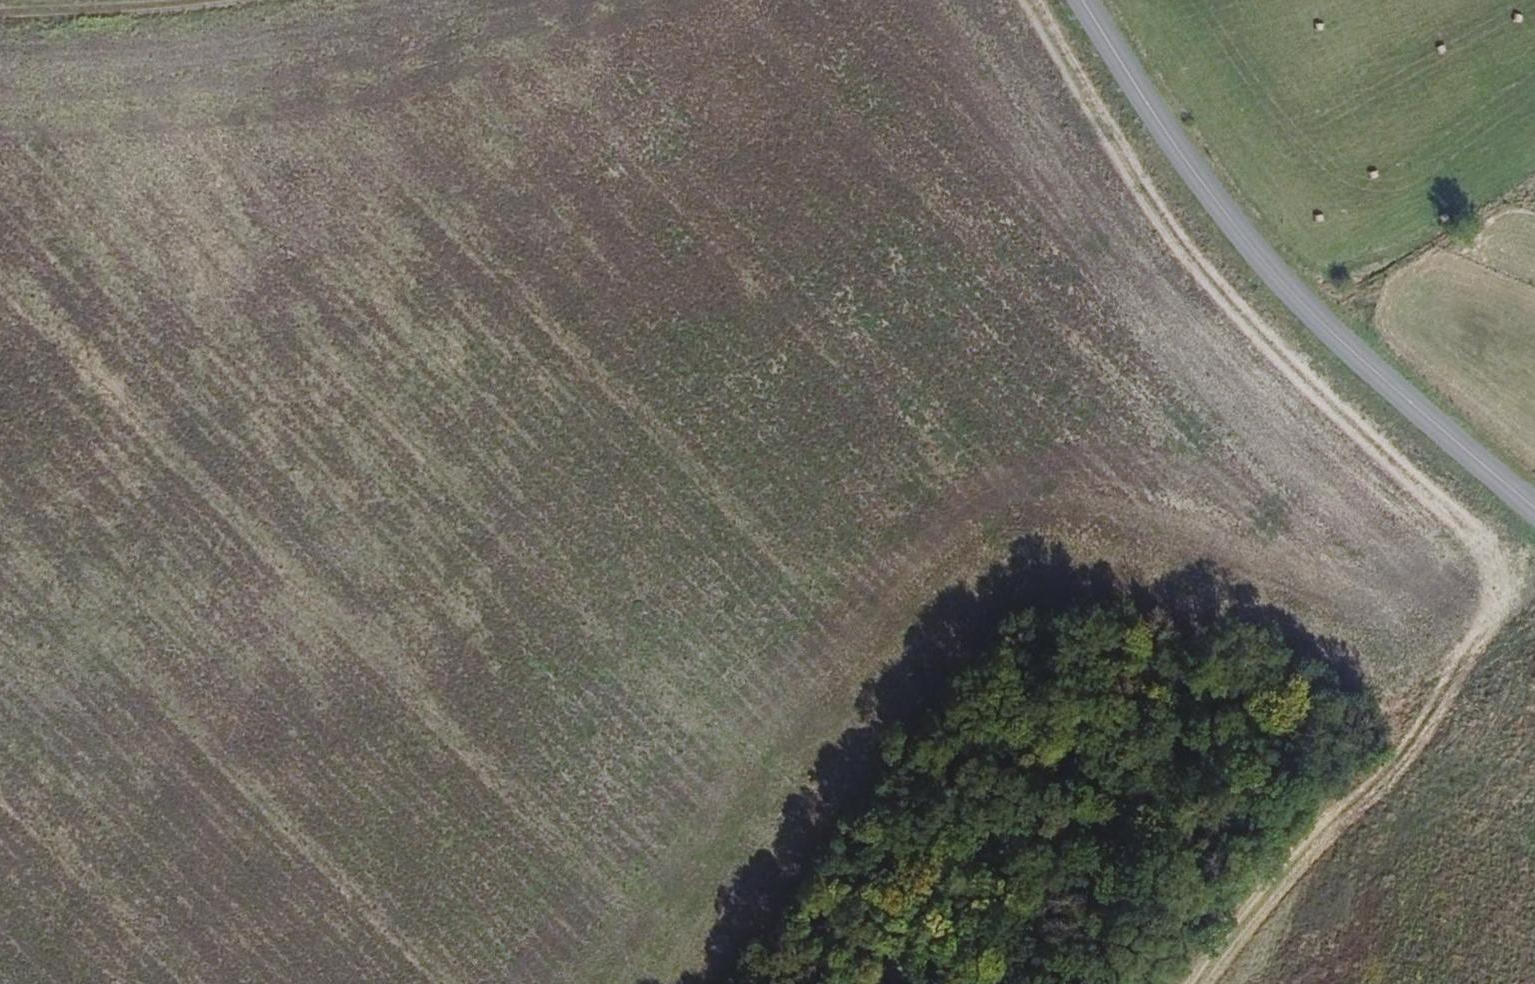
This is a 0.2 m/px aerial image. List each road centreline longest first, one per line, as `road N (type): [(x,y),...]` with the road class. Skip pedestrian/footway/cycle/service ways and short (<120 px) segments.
road 1 (tertiary): [(1534,508),(1271,271),(1083,0)]
road 2 (track): [(0,14),(159,10),(209,0)]

